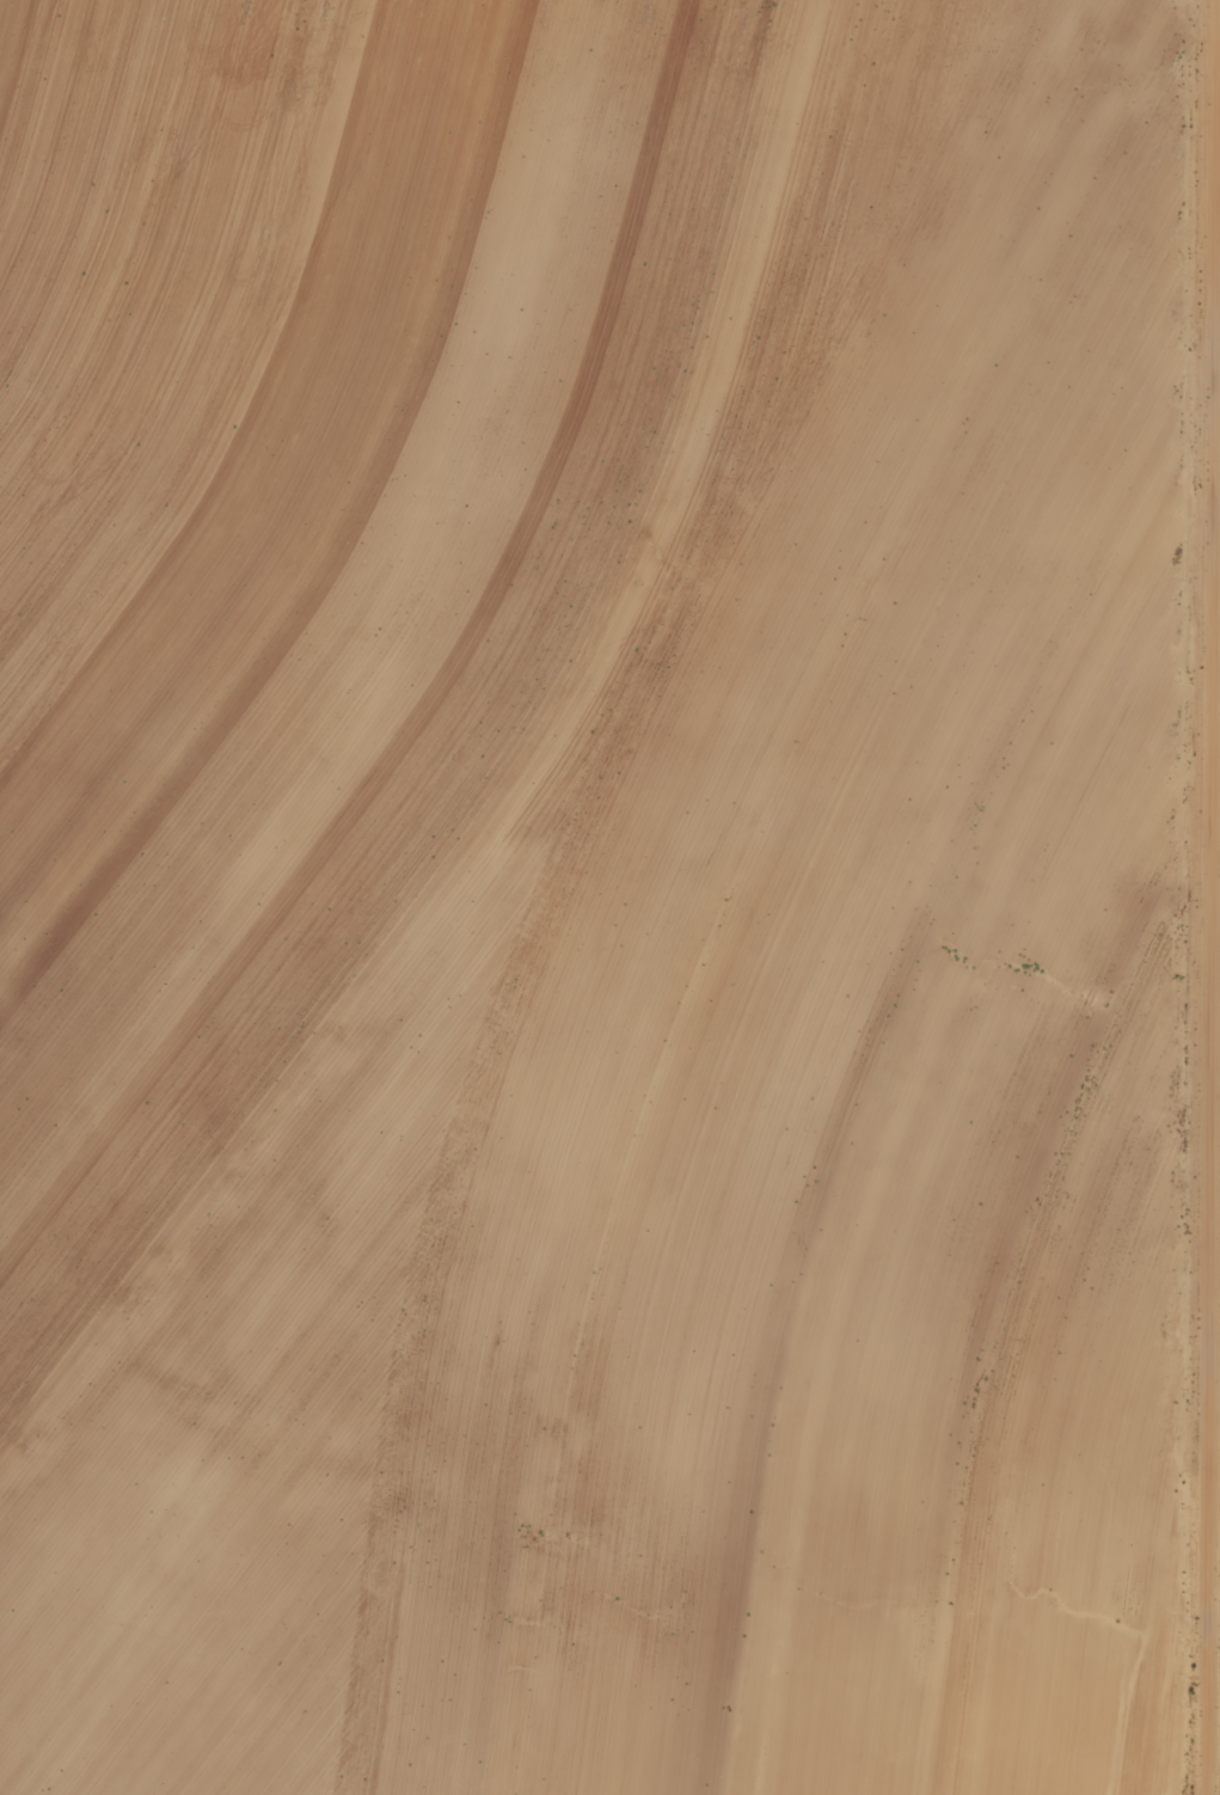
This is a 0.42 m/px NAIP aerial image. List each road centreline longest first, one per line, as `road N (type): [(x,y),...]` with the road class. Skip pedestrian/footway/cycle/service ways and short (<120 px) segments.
road 1 (residential): [(1206,1794),(1180,0)]

